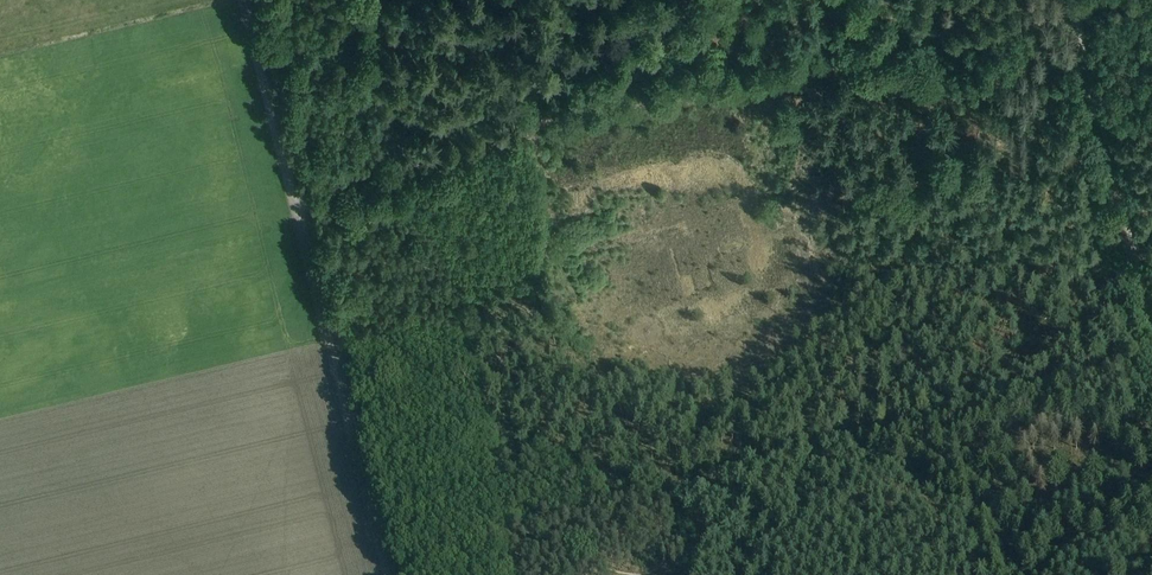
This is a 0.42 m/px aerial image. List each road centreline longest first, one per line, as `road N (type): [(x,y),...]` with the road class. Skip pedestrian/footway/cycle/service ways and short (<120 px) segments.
road 1 (track): [(1065,0),(733,94),(519,130),(296,205)]
road 2 (track): [(391,574),(245,0)]
road 3 (track): [(1151,322),(1072,0)]

